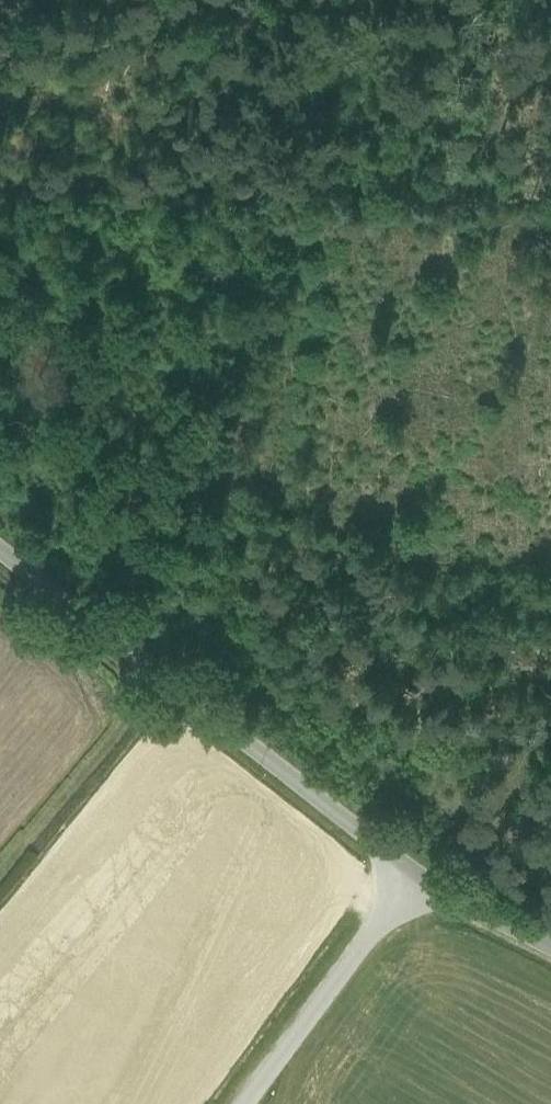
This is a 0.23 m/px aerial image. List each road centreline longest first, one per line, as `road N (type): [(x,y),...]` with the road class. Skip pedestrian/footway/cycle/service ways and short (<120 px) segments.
road 1 (unclassified): [(0,555),(414,869),(550,940)]

